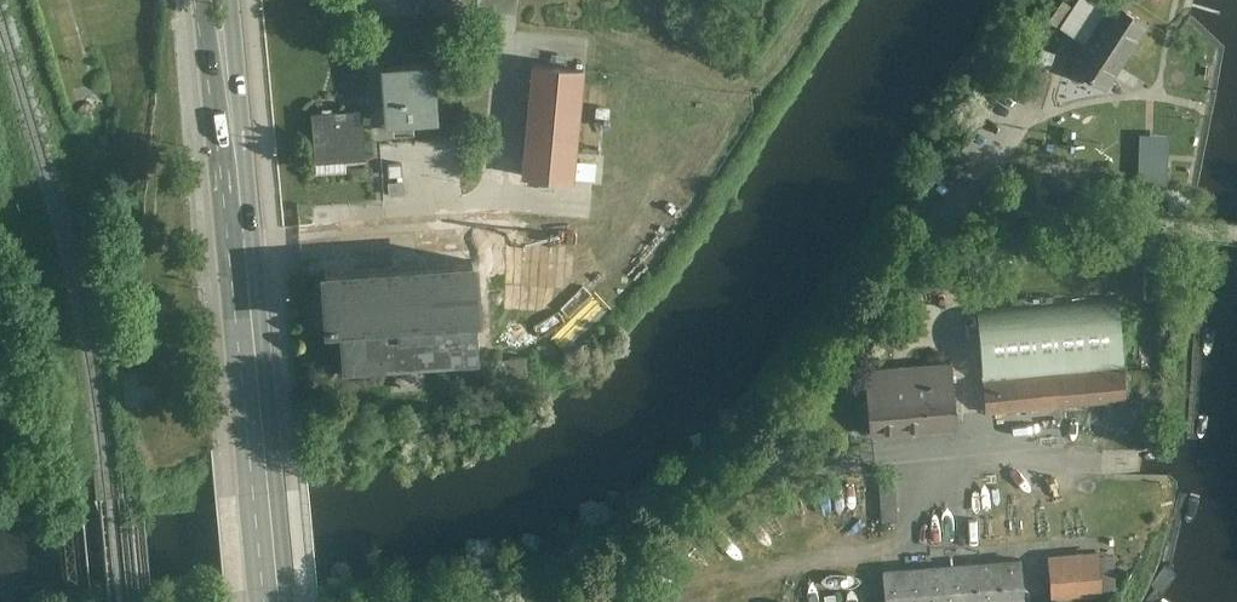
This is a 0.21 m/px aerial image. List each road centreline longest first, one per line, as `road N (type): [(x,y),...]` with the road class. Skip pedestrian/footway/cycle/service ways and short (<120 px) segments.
road 1 (secondary): [(219,0),(278,601)]

